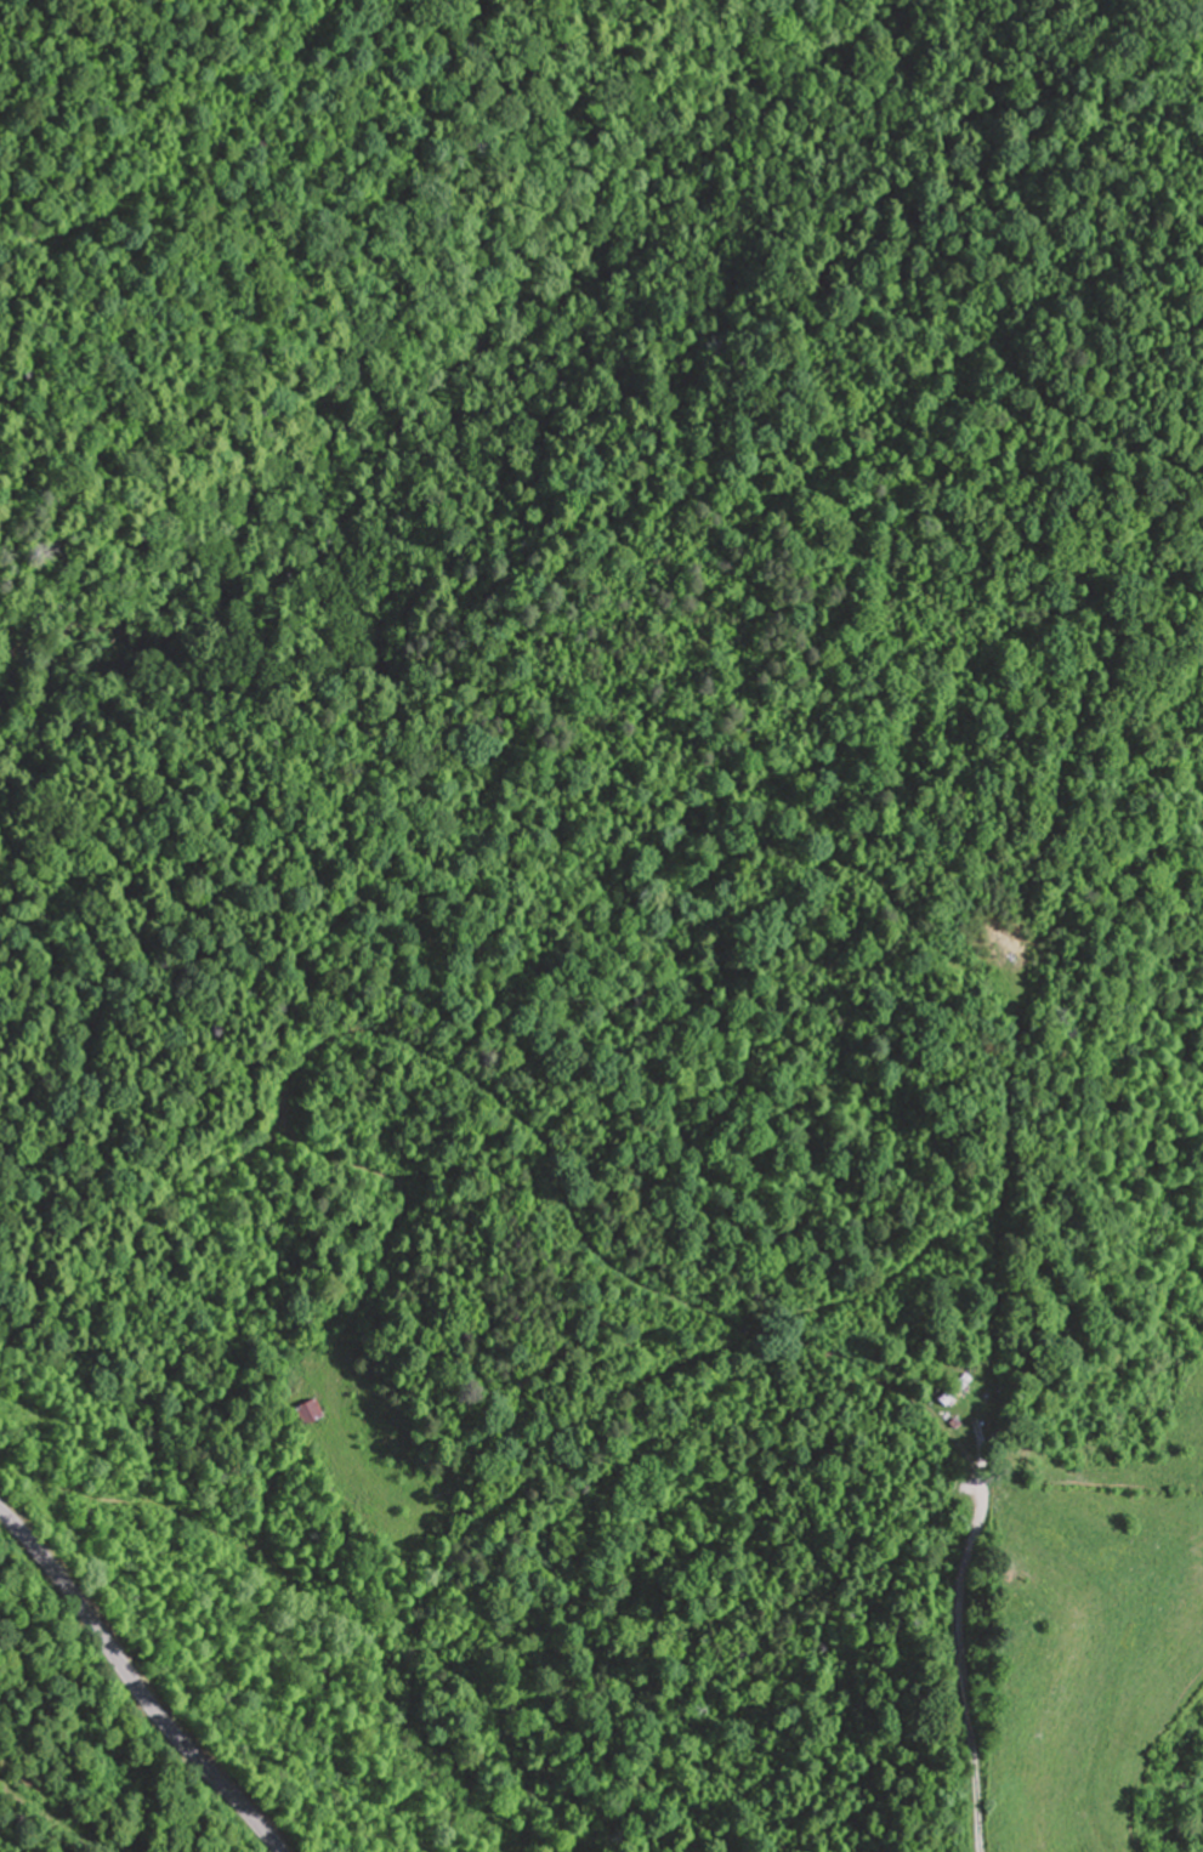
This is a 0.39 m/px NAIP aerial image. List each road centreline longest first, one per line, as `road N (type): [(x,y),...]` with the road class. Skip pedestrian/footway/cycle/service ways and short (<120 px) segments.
road 1 (secondary): [(278,1851),(51,1562),(0,1509)]
road 2 (residential): [(981,1851),(964,1653),(967,1577),(984,1511),(978,1482)]

